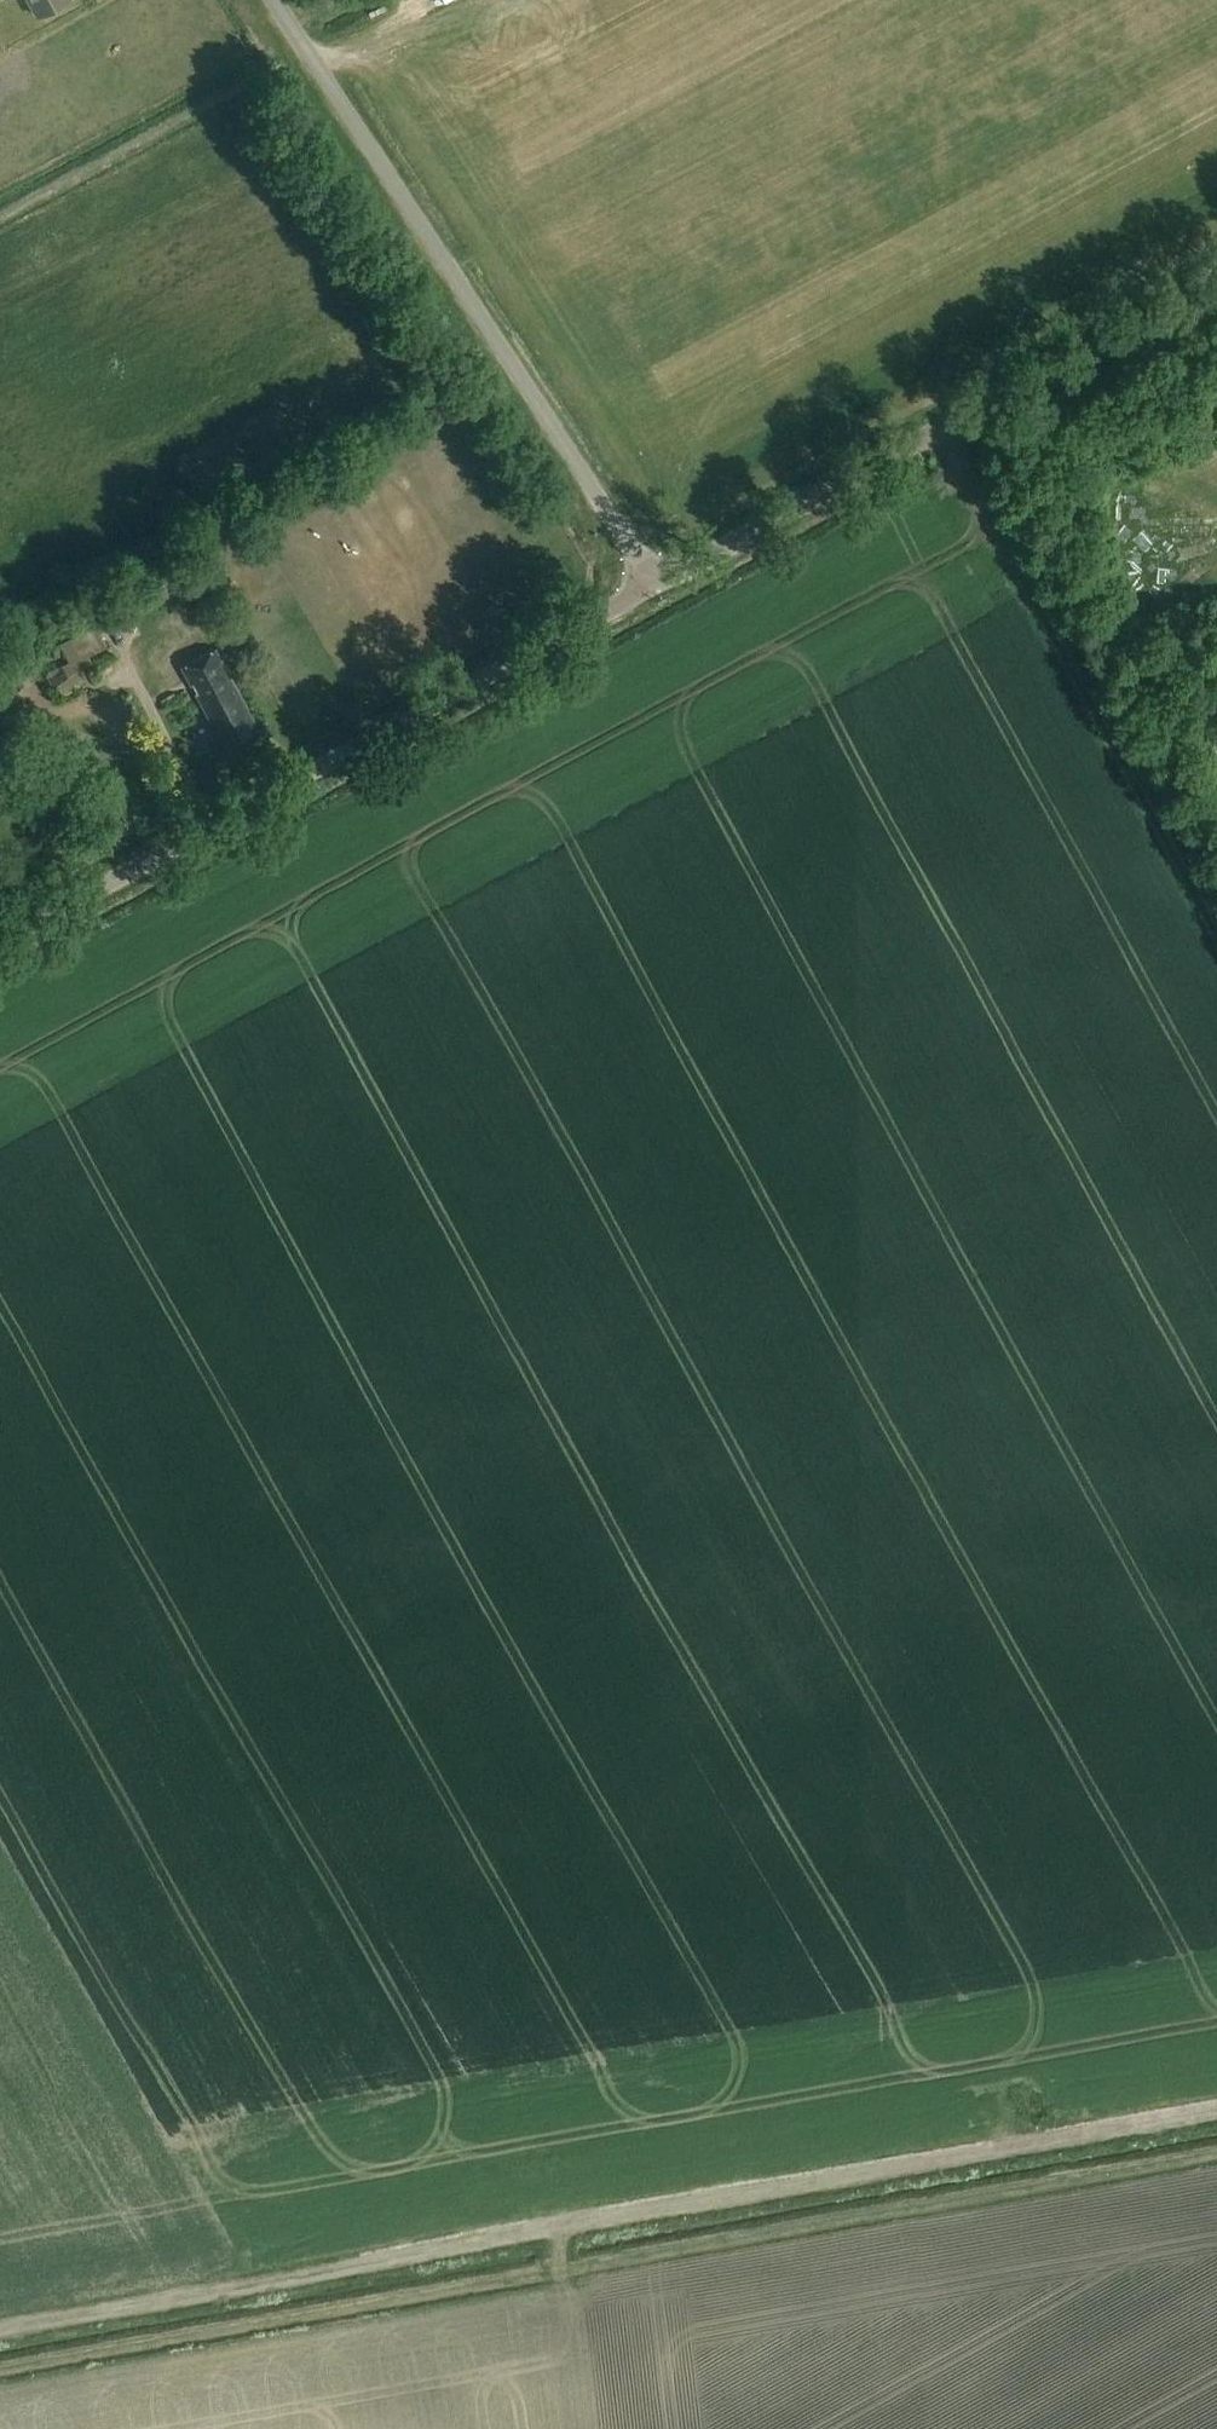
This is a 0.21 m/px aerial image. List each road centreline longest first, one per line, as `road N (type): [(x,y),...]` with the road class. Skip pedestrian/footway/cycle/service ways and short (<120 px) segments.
road 1 (track): [(1216,2104),(0,2329)]
road 2 (tertiary): [(0,942),(656,585)]
road 3 (unclassified): [(656,585),(276,0)]
road 4 (tertiary): [(656,585),(1216,280)]

